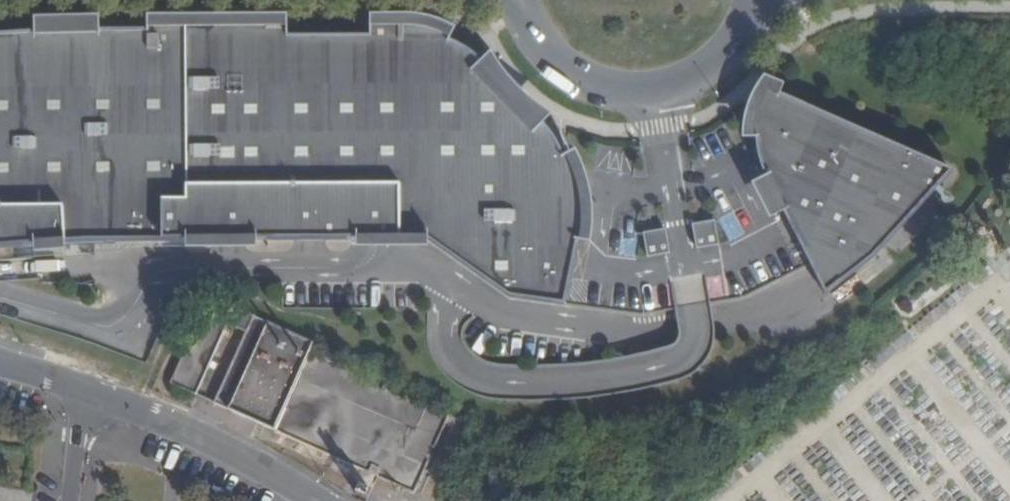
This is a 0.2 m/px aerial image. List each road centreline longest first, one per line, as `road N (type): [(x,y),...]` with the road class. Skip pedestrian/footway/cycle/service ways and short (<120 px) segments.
road 1 (tertiary): [(519,5),(561,66),(630,92),(702,74),(749,25)]
road 2 (residential): [(322,500),(84,390)]

